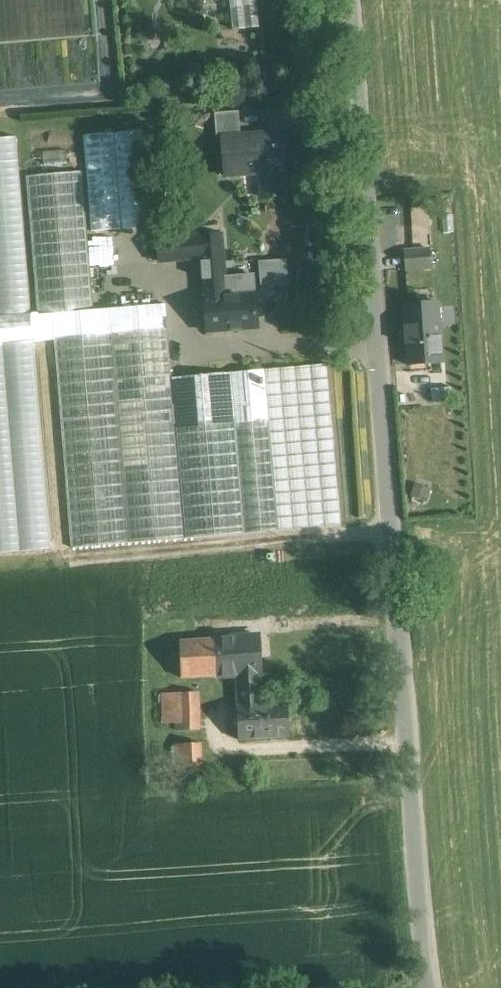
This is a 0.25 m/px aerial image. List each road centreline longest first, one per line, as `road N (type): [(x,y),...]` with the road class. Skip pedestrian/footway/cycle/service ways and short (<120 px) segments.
road 1 (unclassified): [(428,987),(350,0)]

